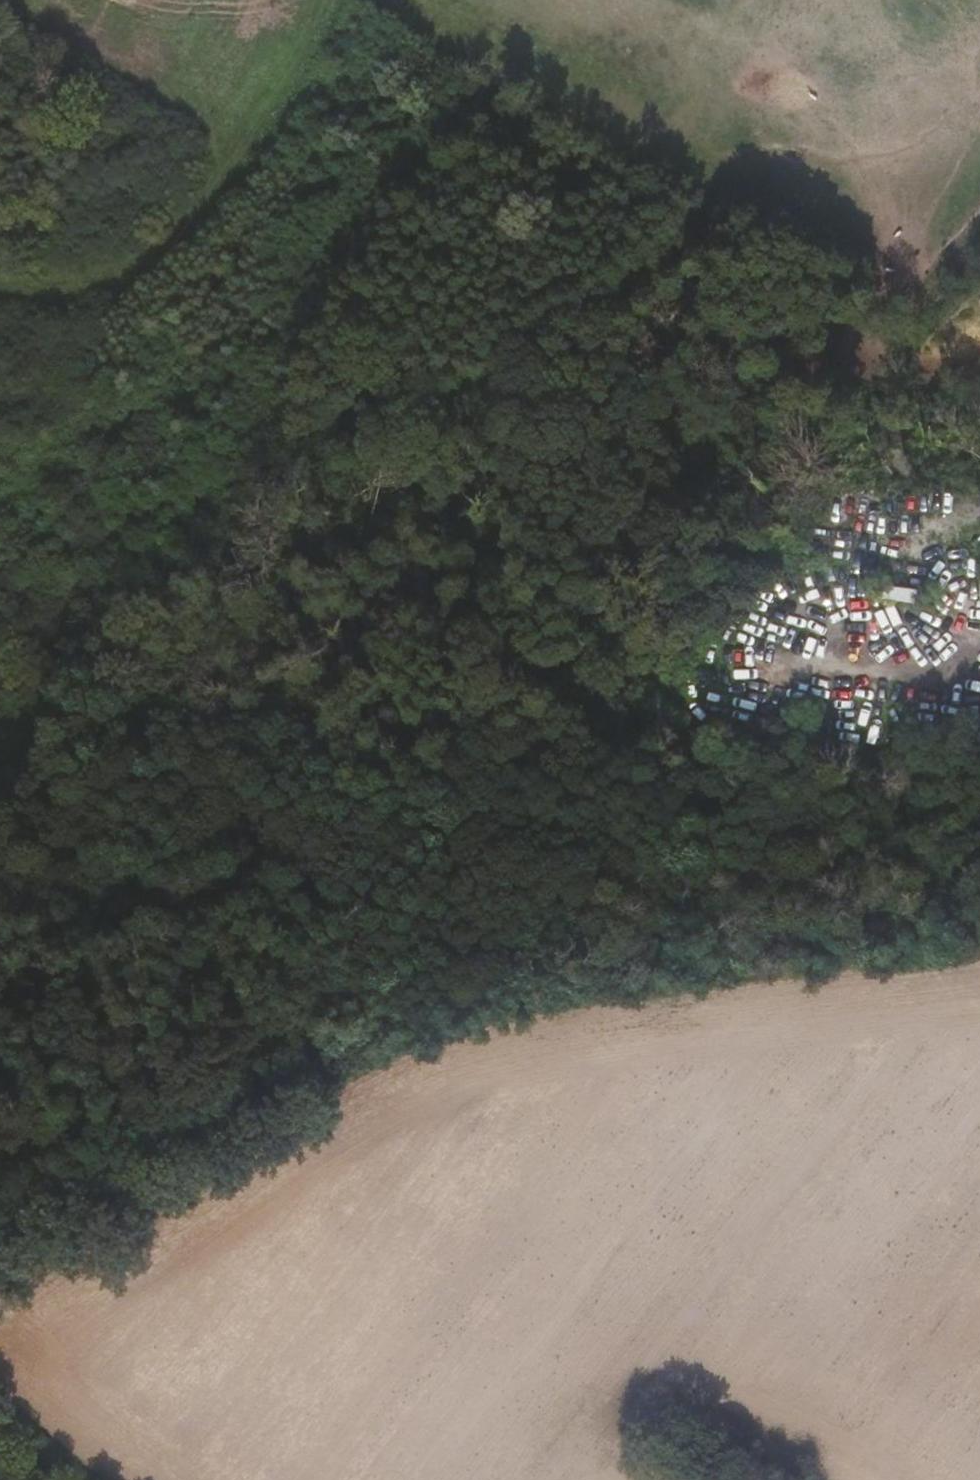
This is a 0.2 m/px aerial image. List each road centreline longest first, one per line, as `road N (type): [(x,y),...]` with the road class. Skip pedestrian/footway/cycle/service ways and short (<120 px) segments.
road 1 (track): [(0,1221),(235,1088),(341,1075)]
road 2 (track): [(979,641),(879,637),(697,654)]
road 3 (track): [(313,0),(272,94),(184,239)]
road 4 (track): [(0,287),(166,254),(184,239)]

